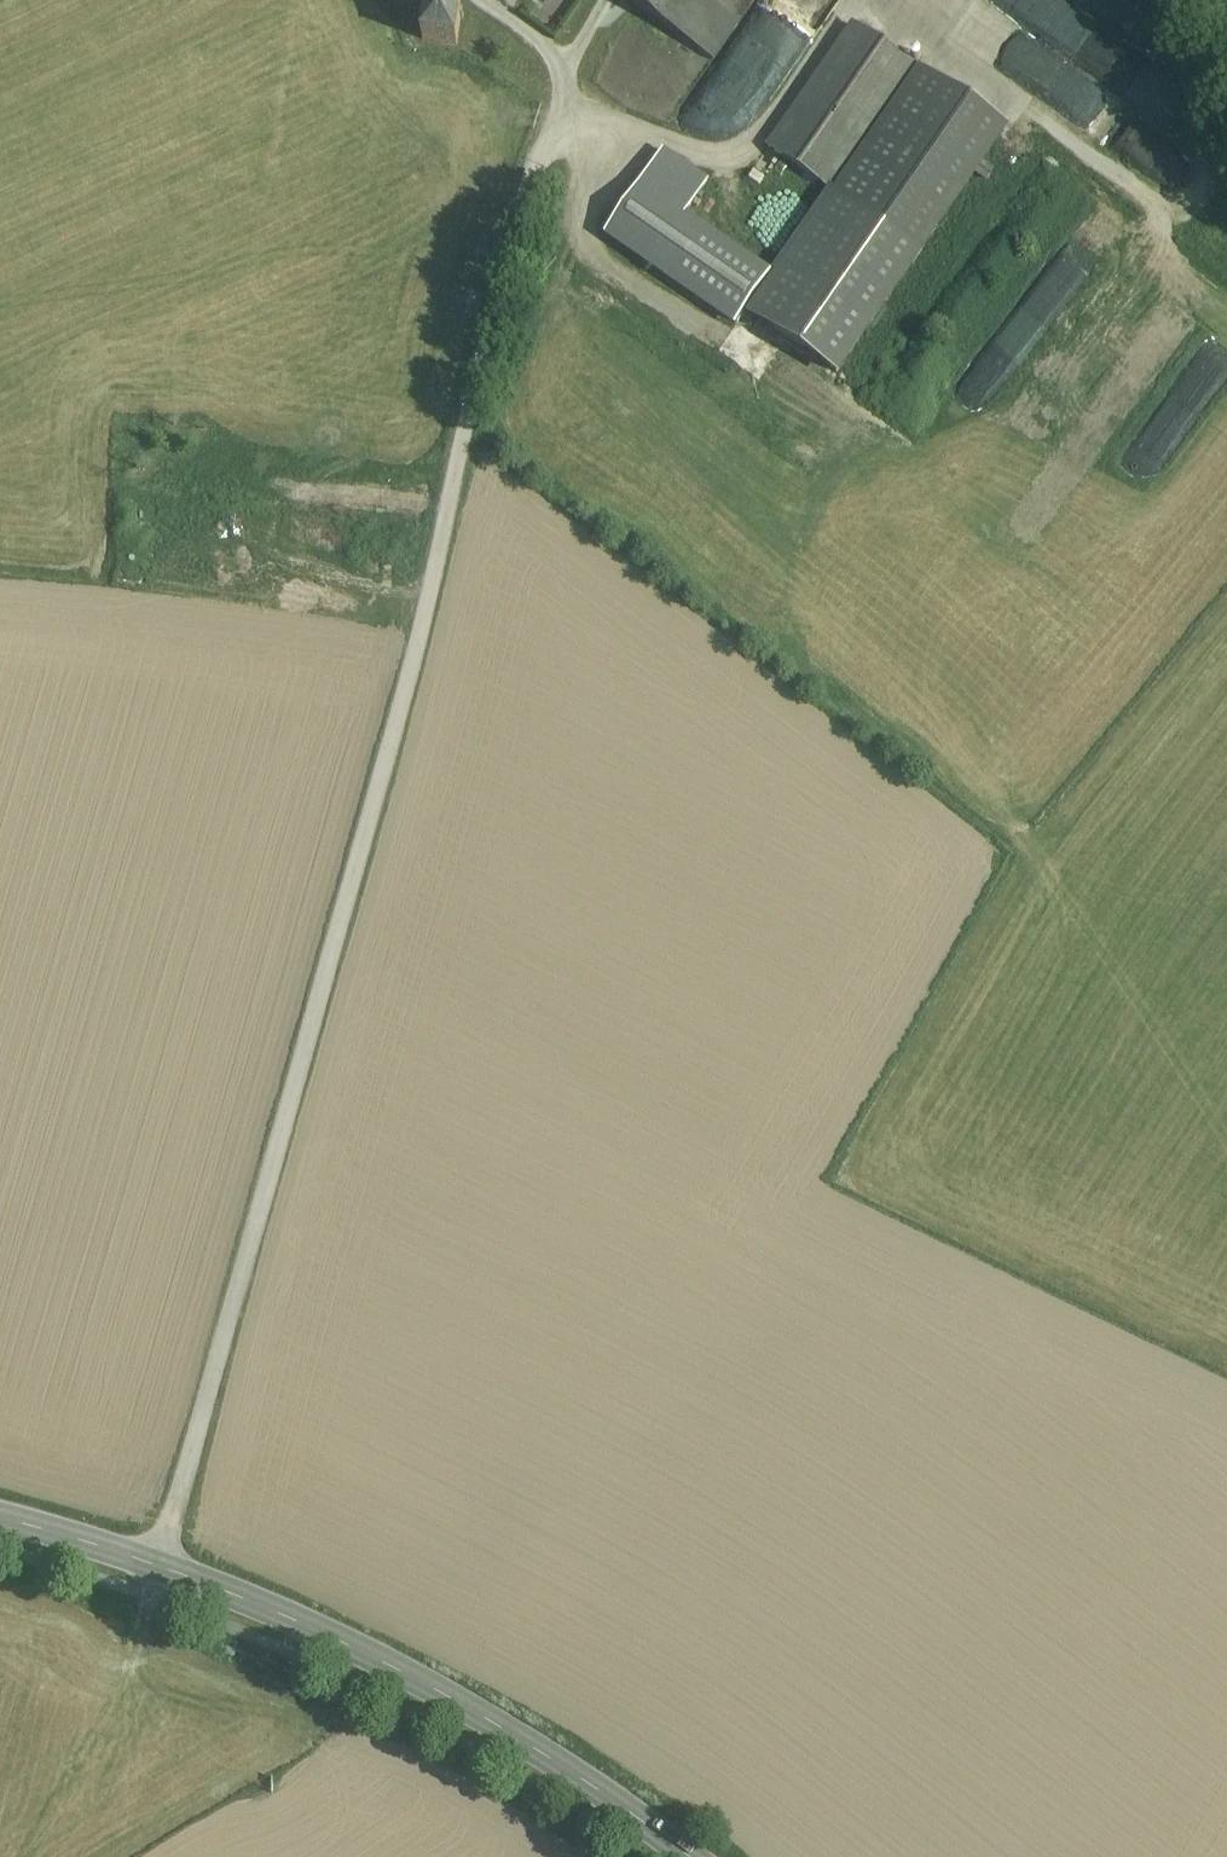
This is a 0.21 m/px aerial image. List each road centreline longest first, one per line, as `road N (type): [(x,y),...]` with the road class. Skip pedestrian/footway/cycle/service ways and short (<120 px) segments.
road 1 (secondary): [(0,1519),(226,1590),(385,1661),(501,1726),(694,1856)]

